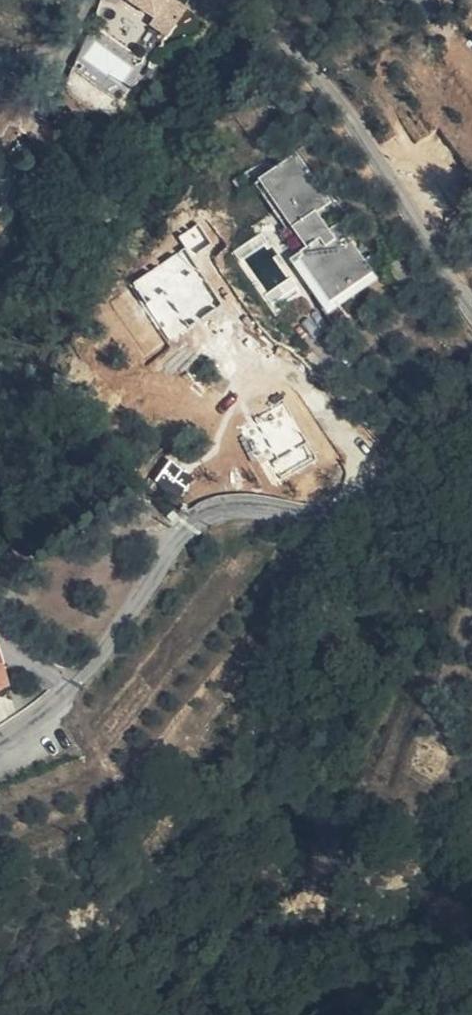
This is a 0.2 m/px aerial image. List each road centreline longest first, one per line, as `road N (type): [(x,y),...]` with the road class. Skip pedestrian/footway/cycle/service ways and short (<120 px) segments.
road 1 (residential): [(0,748),(66,705),(196,532),(221,517),(257,513),(338,522),(373,512),(403,487),(439,416),(471,414)]
road 2 (residential): [(471,291),(354,113),(256,0)]

